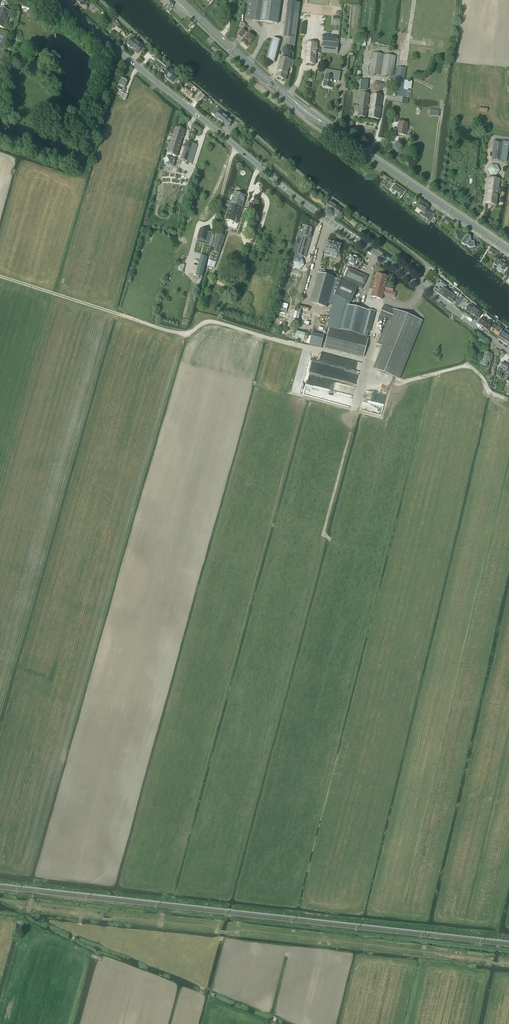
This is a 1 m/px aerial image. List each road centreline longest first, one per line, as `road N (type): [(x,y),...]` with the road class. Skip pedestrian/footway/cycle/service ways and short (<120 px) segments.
road 1 (tertiary): [(508,353),(284,188),(60,0)]
road 2 (secondary): [(508,250),(307,111),(179,0)]
road 3 (track): [(0,277),(173,332),(214,322),(311,349)]
road 4 (track): [(331,541),(324,534),(355,412),(299,394),(311,349)]
road 5 (track): [(331,129),(352,0)]

